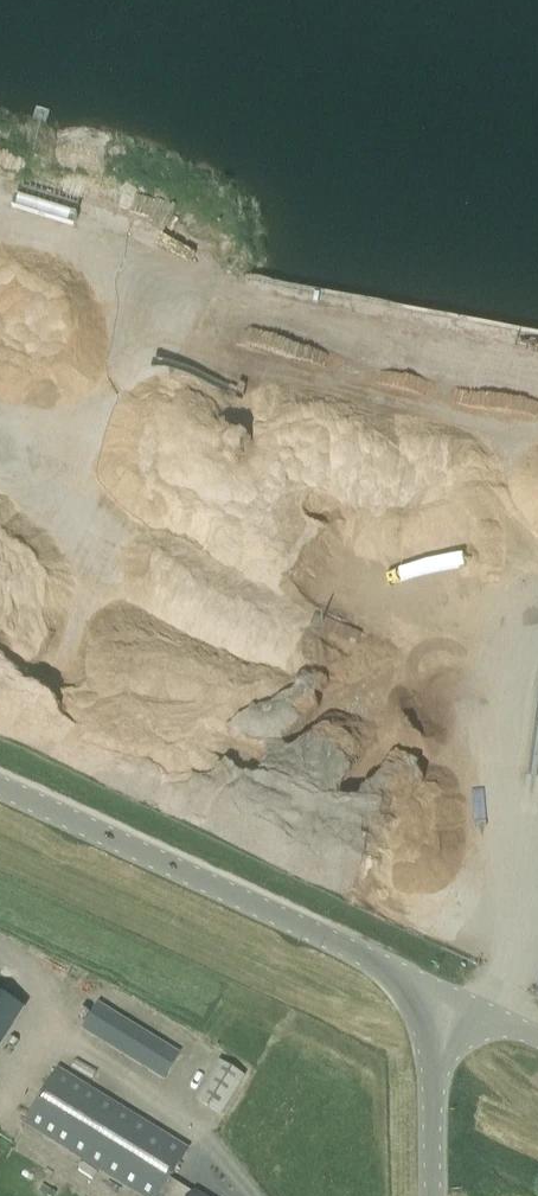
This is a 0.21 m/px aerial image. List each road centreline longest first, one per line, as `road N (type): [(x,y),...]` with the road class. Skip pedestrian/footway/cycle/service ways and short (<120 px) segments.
road 1 (unclassified): [(437,999),(0,786)]
road 2 (unclassified): [(439,1195),(437,999)]

